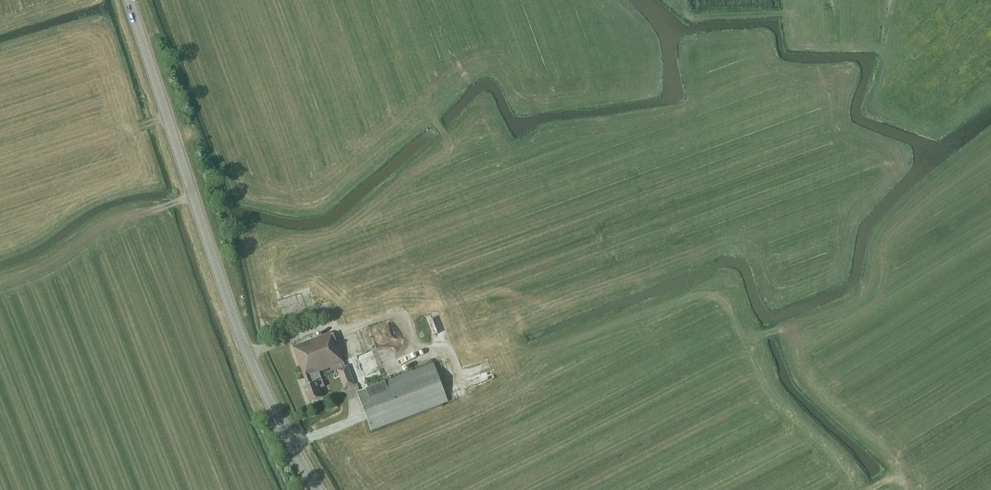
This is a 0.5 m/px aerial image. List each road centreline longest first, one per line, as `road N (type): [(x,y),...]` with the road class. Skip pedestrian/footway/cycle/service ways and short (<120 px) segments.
road 1 (secondary): [(318,489),(245,347),(129,0)]

